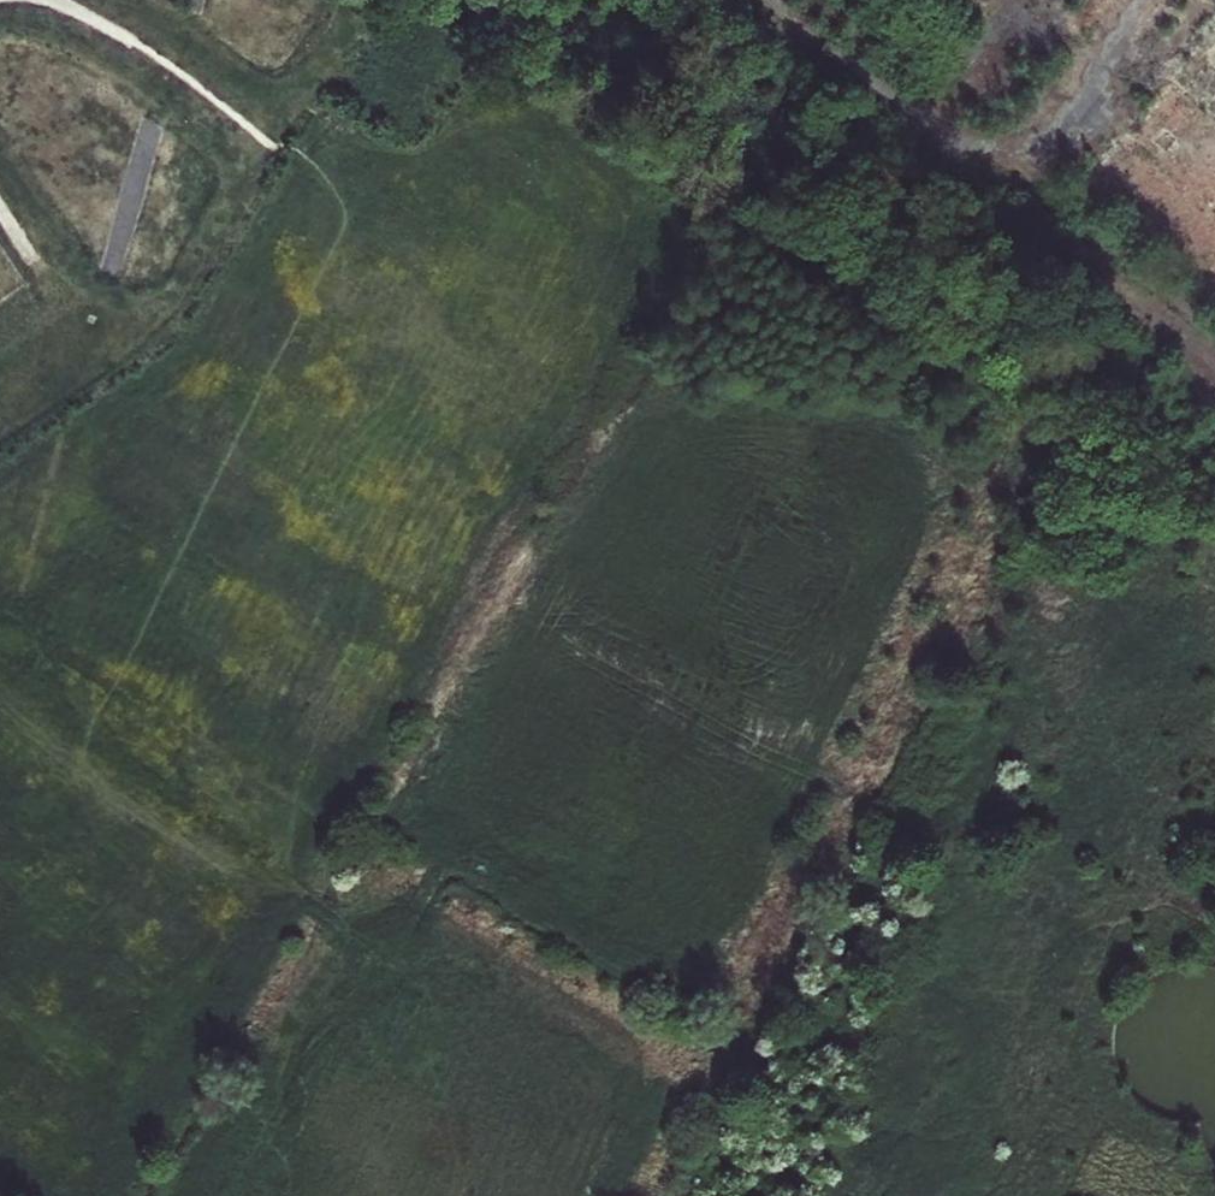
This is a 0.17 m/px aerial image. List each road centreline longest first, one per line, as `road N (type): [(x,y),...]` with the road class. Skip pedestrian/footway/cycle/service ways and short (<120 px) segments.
road 1 (track): [(1214,375),(766,0)]
road 2 (track): [(996,192),(1157,0)]

